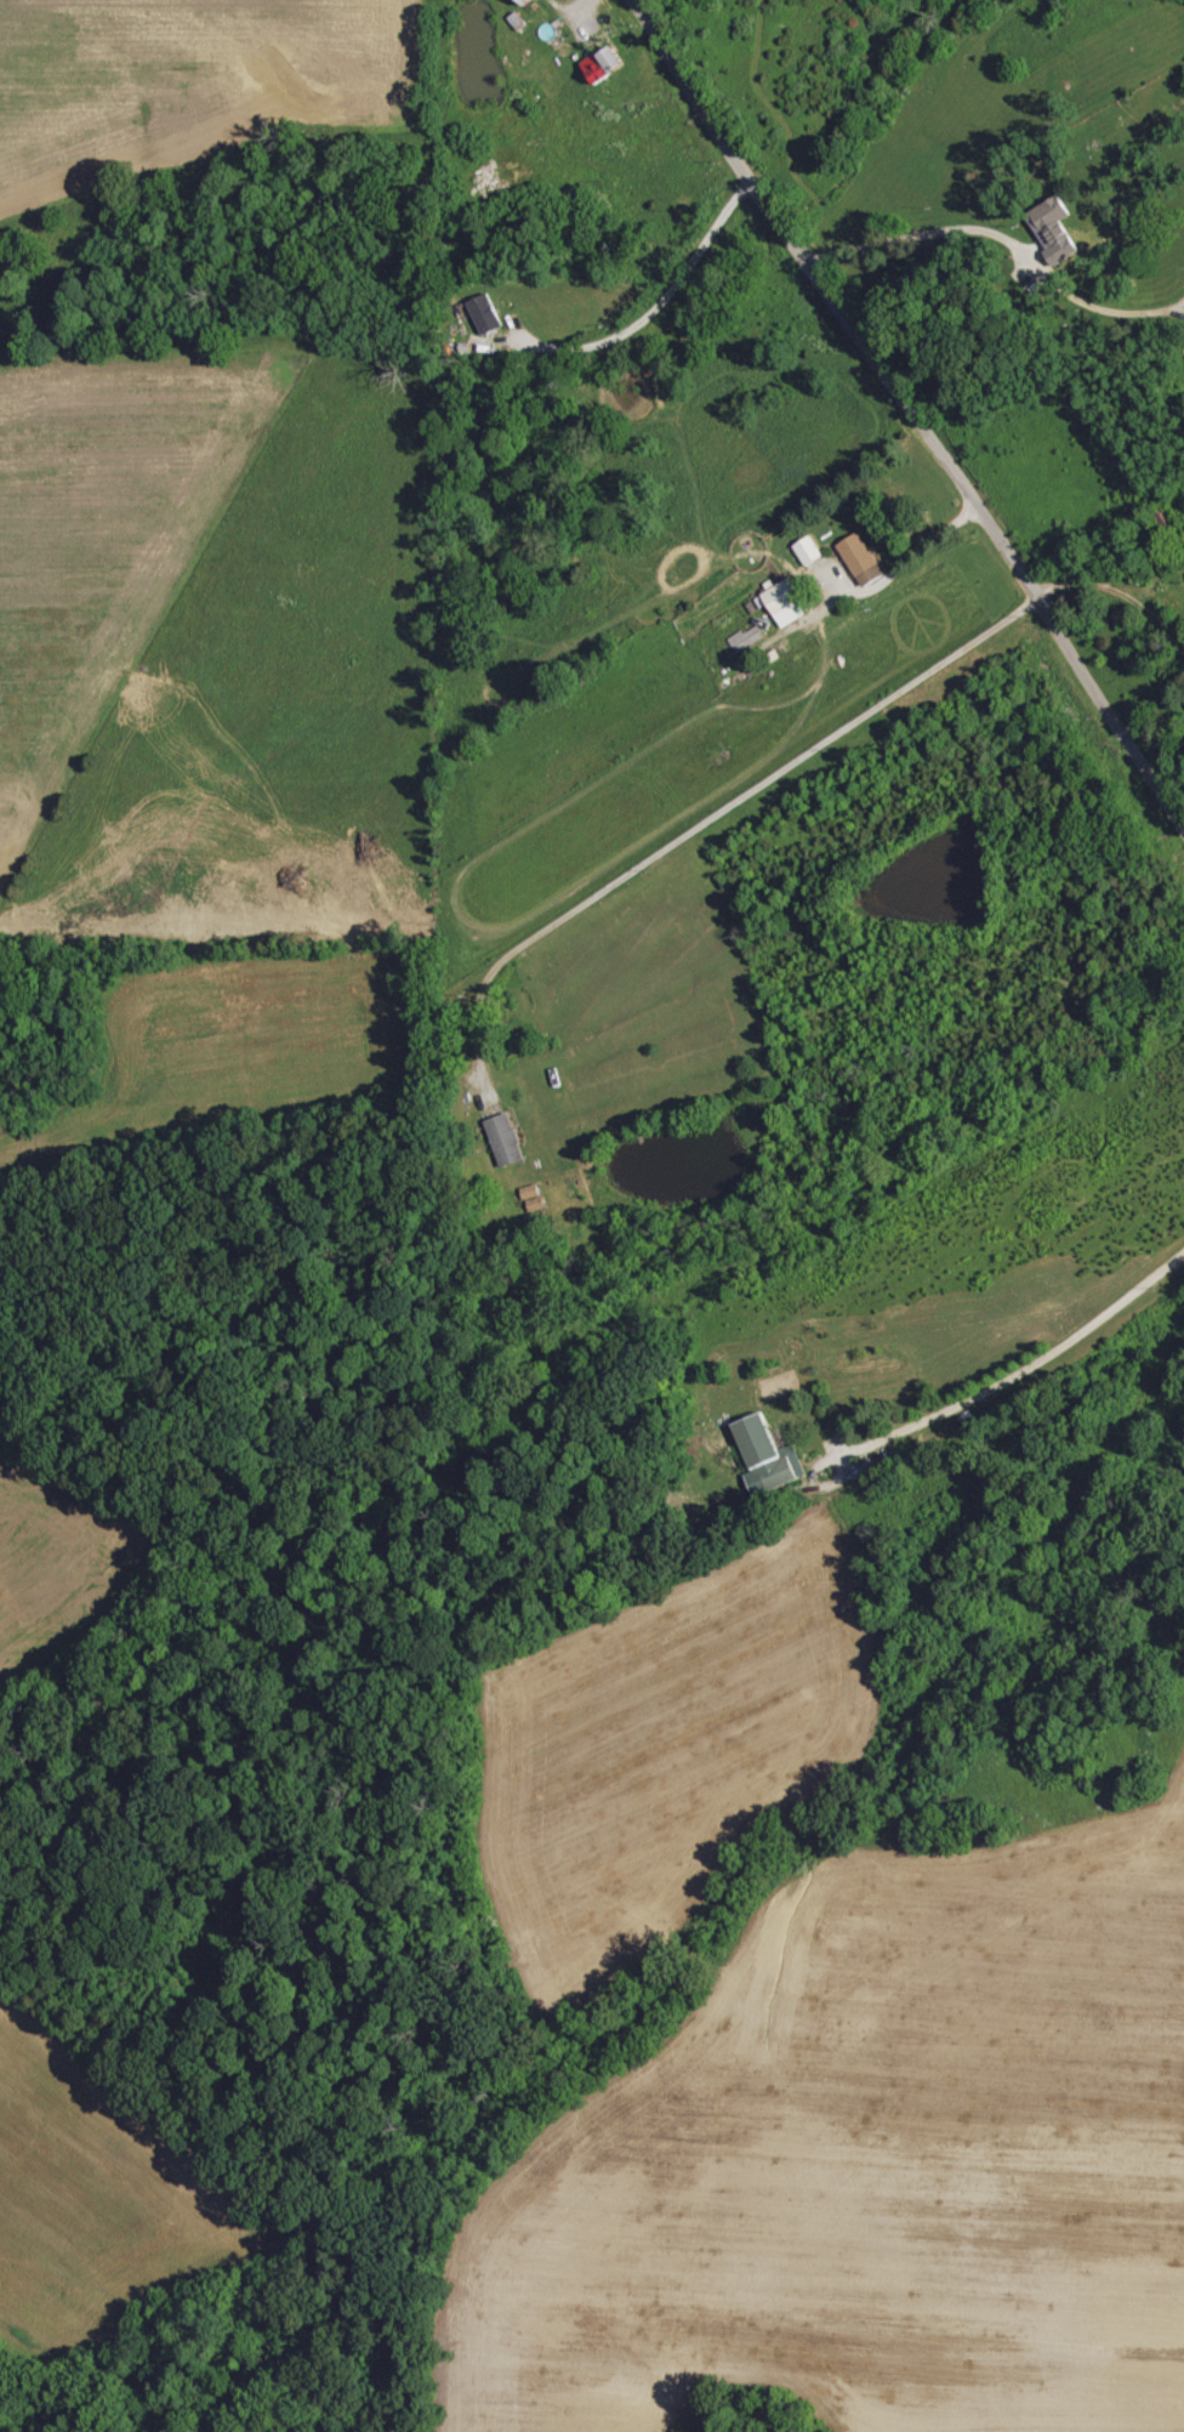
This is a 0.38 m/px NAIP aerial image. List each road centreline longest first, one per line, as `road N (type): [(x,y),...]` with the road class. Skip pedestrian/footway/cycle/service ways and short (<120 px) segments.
road 1 (residential): [(631,0),(745,192),(1003,534),(1183,835)]

